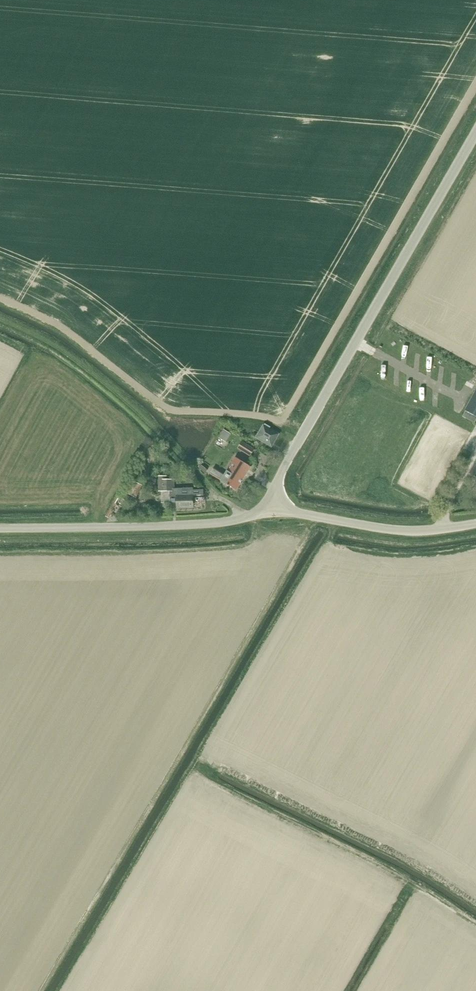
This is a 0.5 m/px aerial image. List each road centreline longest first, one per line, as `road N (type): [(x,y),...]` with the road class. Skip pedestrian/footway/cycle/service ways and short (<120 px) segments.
road 1 (tertiary): [(274,512),(286,463),(475,132)]
road 2 (unclassified): [(0,528),(200,524),(274,512)]
road 3 (tertiary): [(475,524),(409,530),(274,512)]

